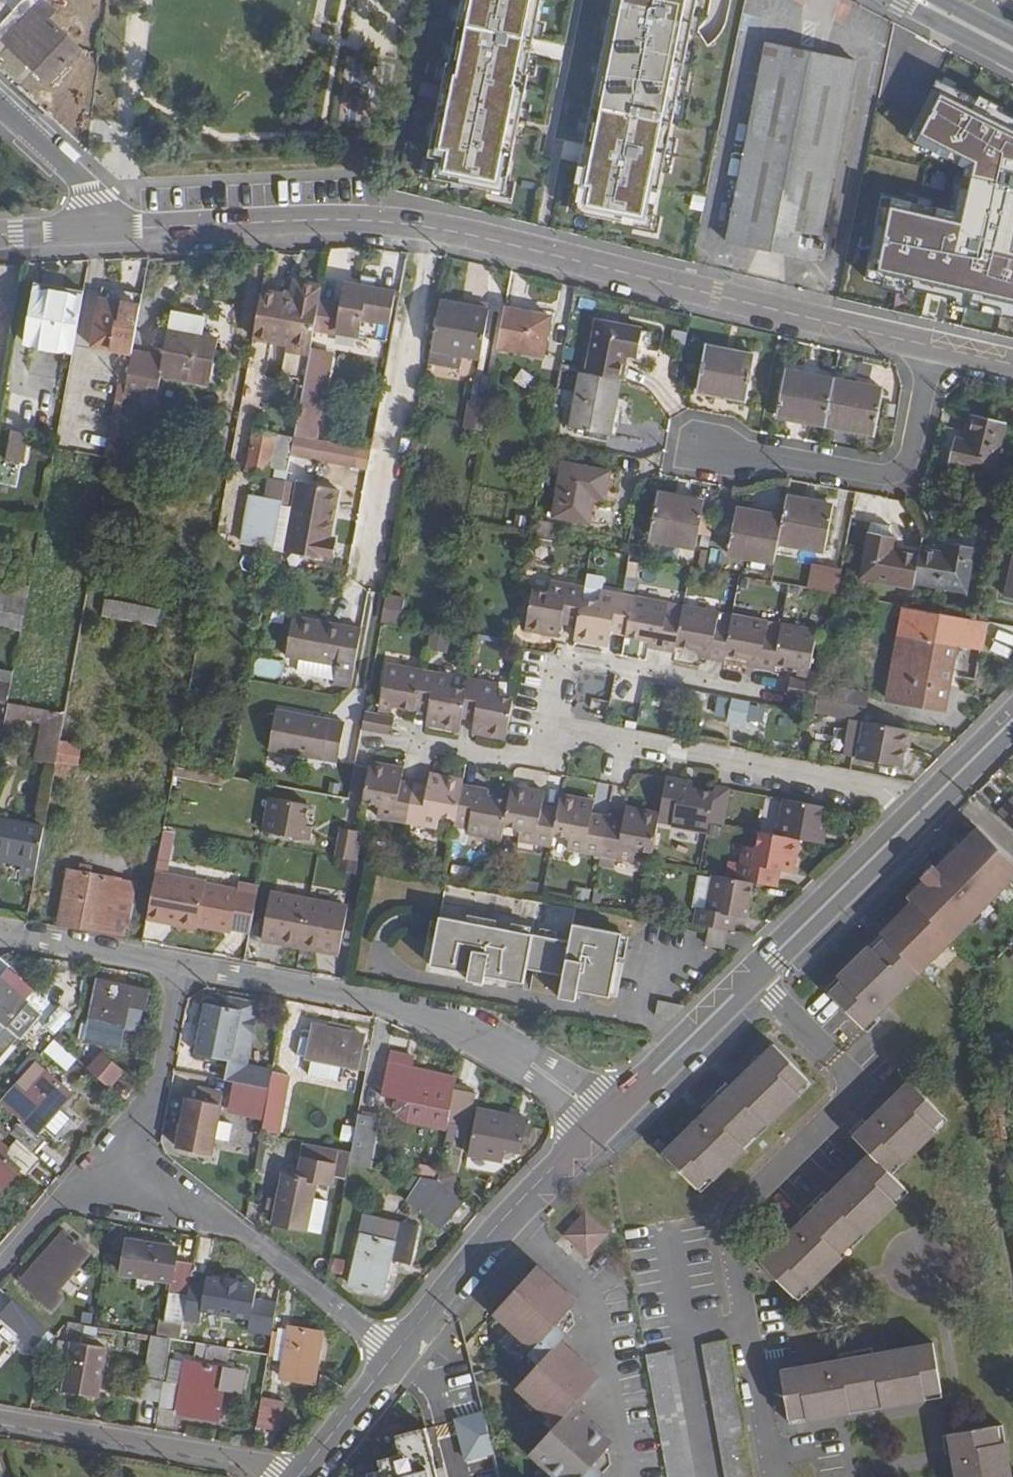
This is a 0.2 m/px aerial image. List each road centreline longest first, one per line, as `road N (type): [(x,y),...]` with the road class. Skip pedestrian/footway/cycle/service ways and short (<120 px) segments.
road 1 (tertiary): [(96,230),(303,220),(430,227),(932,346)]
road 2 (residential): [(752,978),(854,1086),(728,1229),(772,1475)]
road 3 (residential): [(182,971),(381,1006),(465,1032),(608,1116)]
road 4 (residential): [(558,731),(899,794),(927,806)]
road 5 (residential): [(115,1143),(399,1353)]
road 6 (residential): [(932,346),(900,469),(873,474),(689,440)]
road 7 (tertiary): [(399,1353),(509,1218),(608,1116)]
road 8 (residential): [(0,1421),(303,1470)]
road 9 (residential): [(558,731),(562,675),(576,666),(775,695)]
road 10 (tertiary): [(752,978),(927,806)]
road 11 (tertiary): [(608,1116),(752,978)]
road 12 (residential): [(388,743),(538,766),(558,731)]
road 13 (residential): [(115,1143),(159,1097),(182,971)]
road 14 (residential): [(0,938),(182,971)]
road 15 (residential): [(0,1271),(115,1143)]
road 16 (residential): [(96,230),(92,200),(78,180),(0,107)]
road 17 (tertiary): [(303,1470),(399,1353)]
road 18 (tertiary): [(927,806),(1012,717)]

